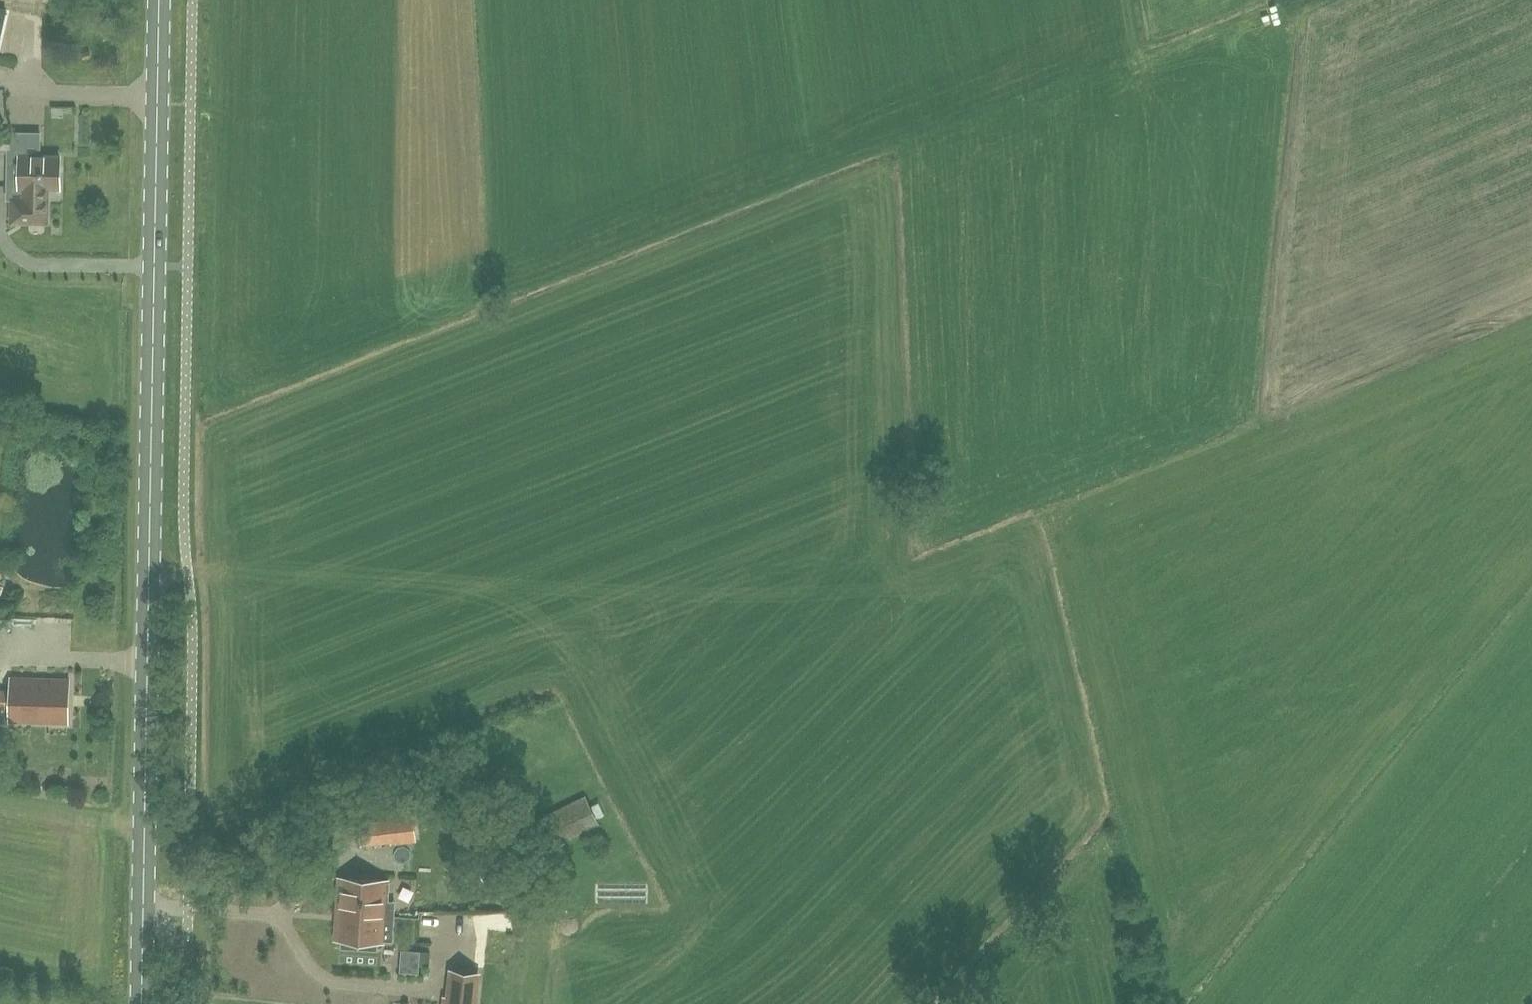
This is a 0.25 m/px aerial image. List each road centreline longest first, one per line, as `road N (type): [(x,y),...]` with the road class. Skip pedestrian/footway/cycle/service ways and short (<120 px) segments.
road 1 (secondary): [(138,1003),(160,0)]

